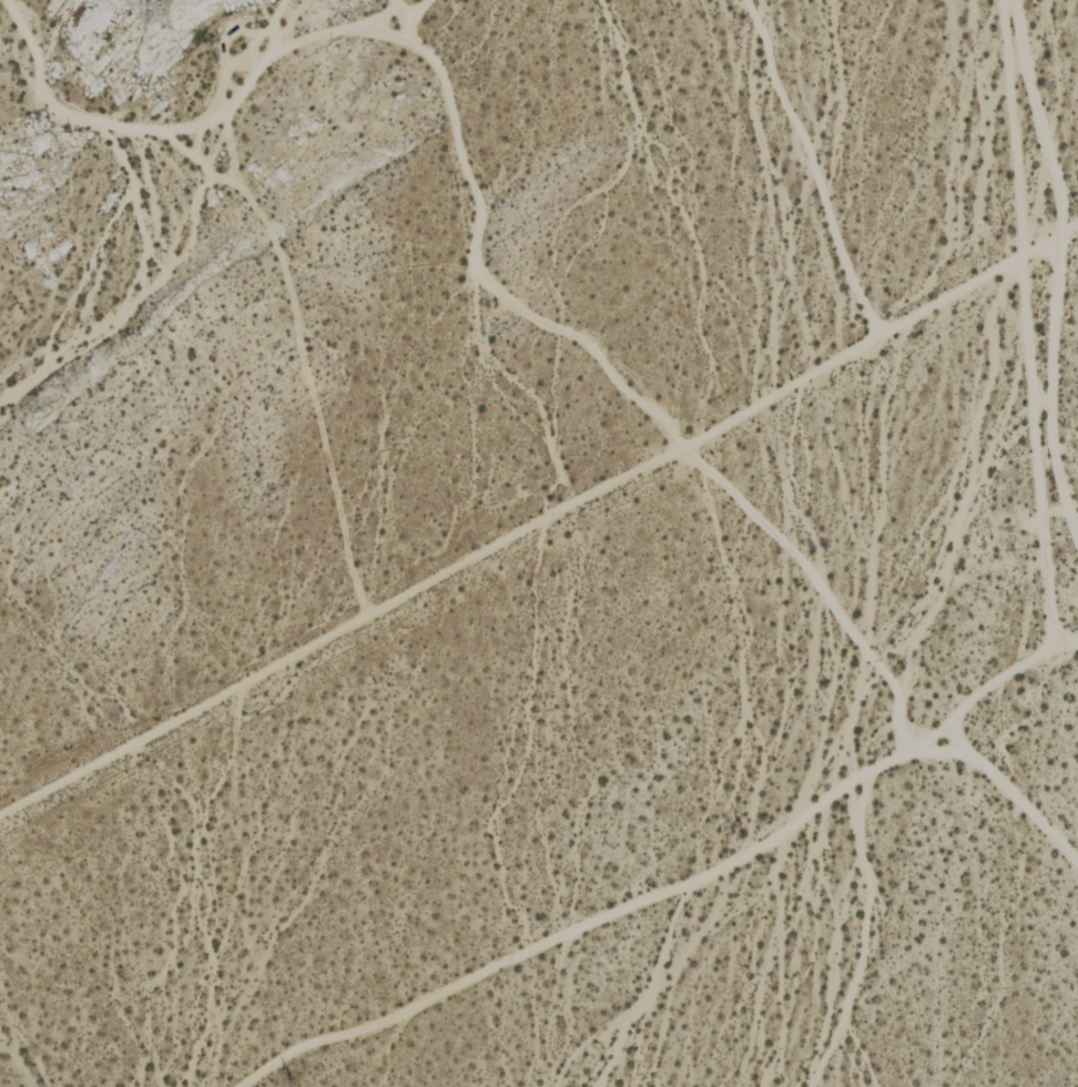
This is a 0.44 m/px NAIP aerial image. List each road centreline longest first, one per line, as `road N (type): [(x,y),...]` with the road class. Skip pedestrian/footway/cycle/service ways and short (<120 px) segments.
road 1 (track): [(1077,225),(683,453),(565,506),(0,816)]

